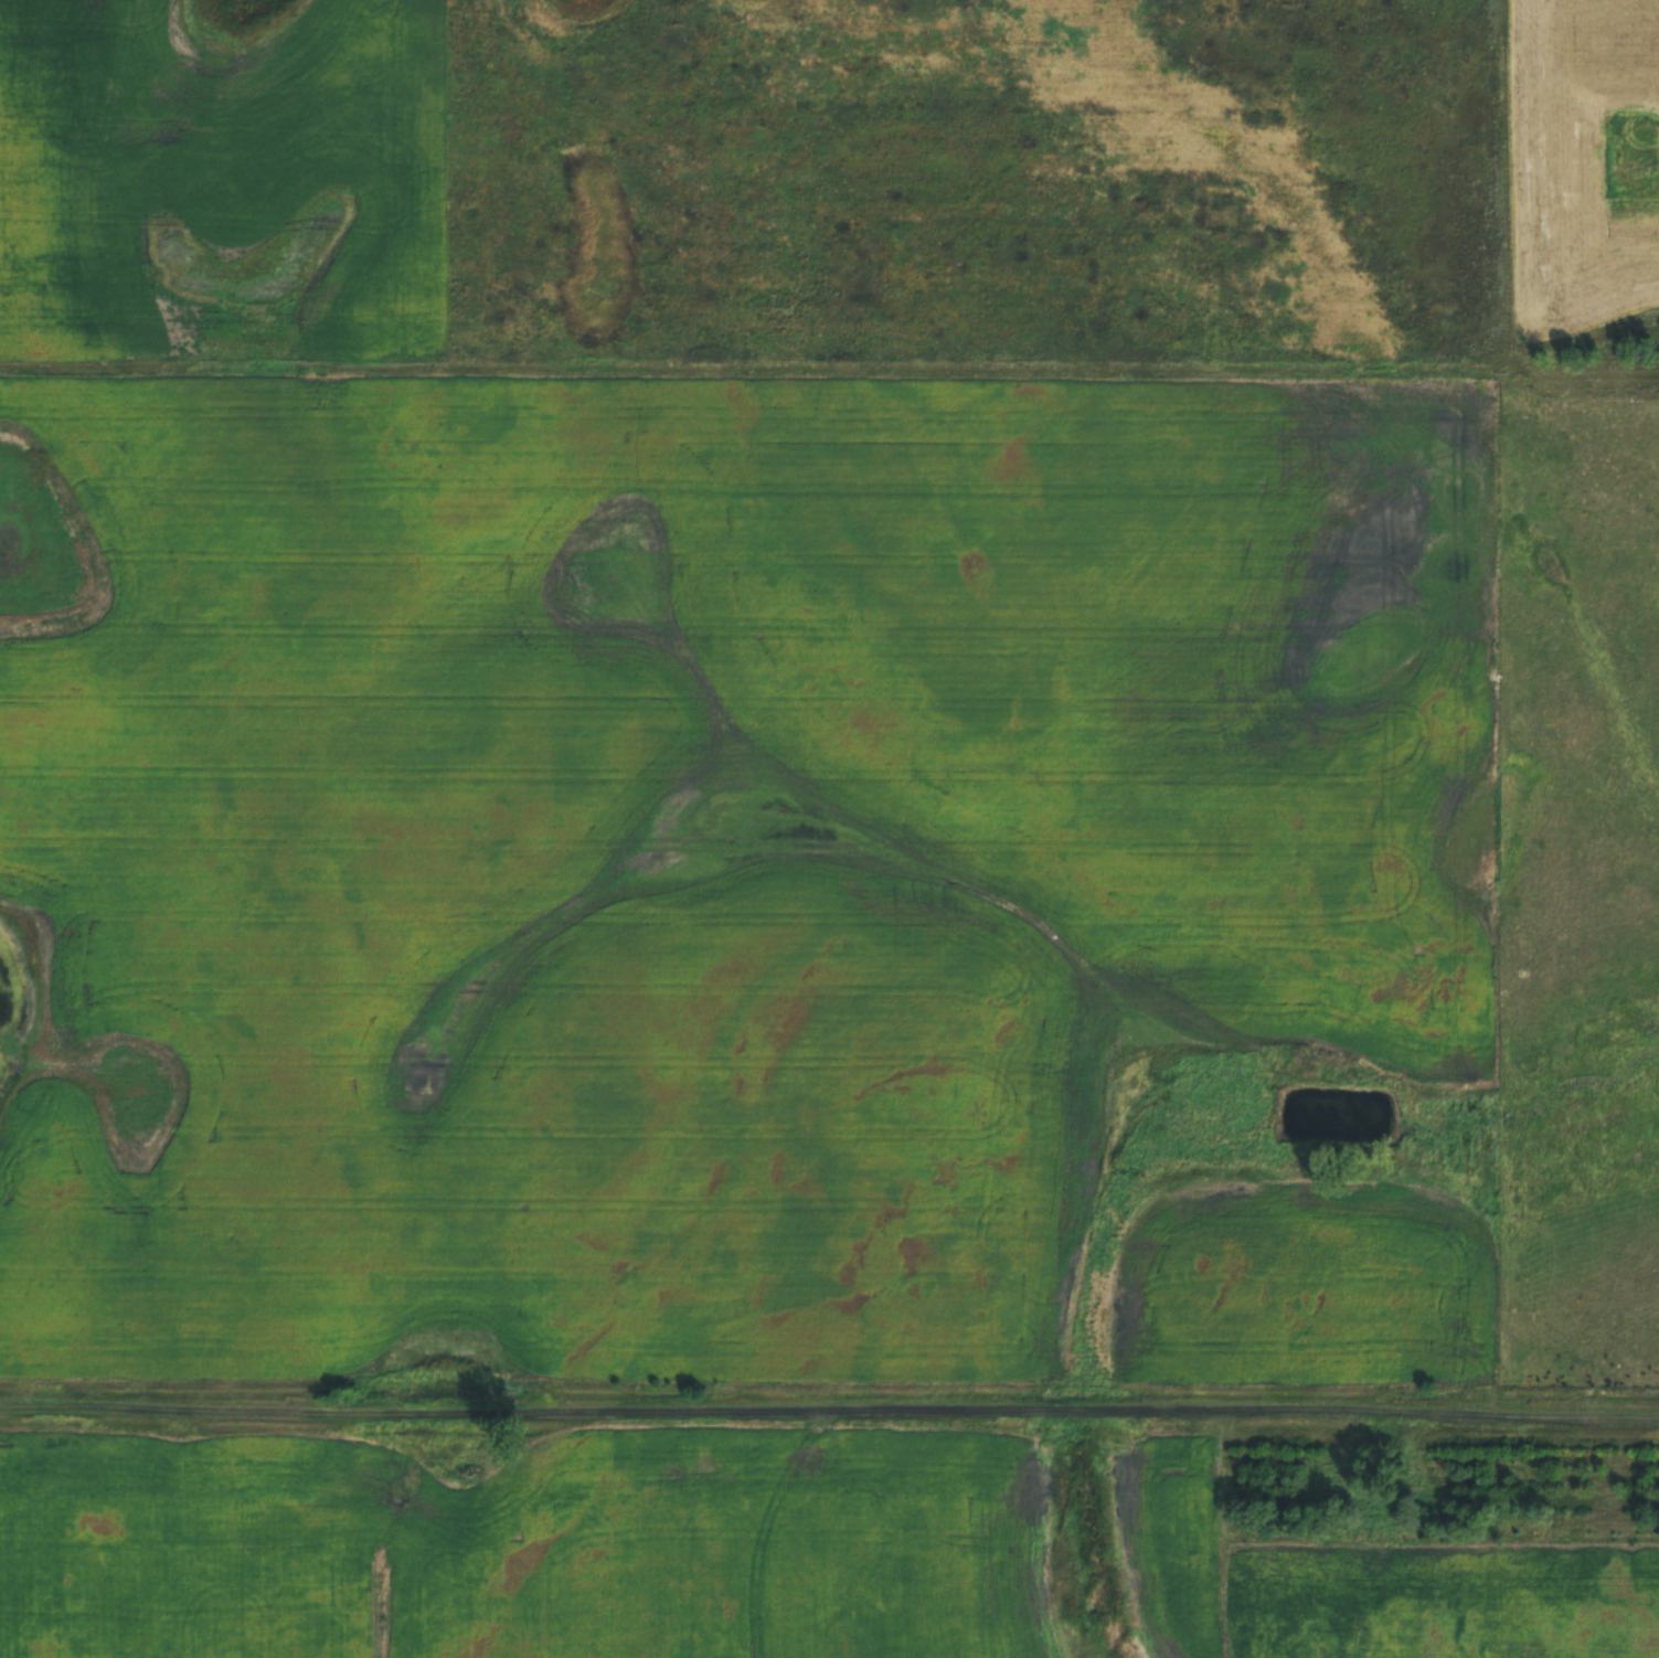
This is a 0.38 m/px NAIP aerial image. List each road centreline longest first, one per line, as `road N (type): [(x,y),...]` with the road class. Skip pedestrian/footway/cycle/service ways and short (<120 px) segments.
road 1 (residential): [(1658,1410),(0,1410)]

